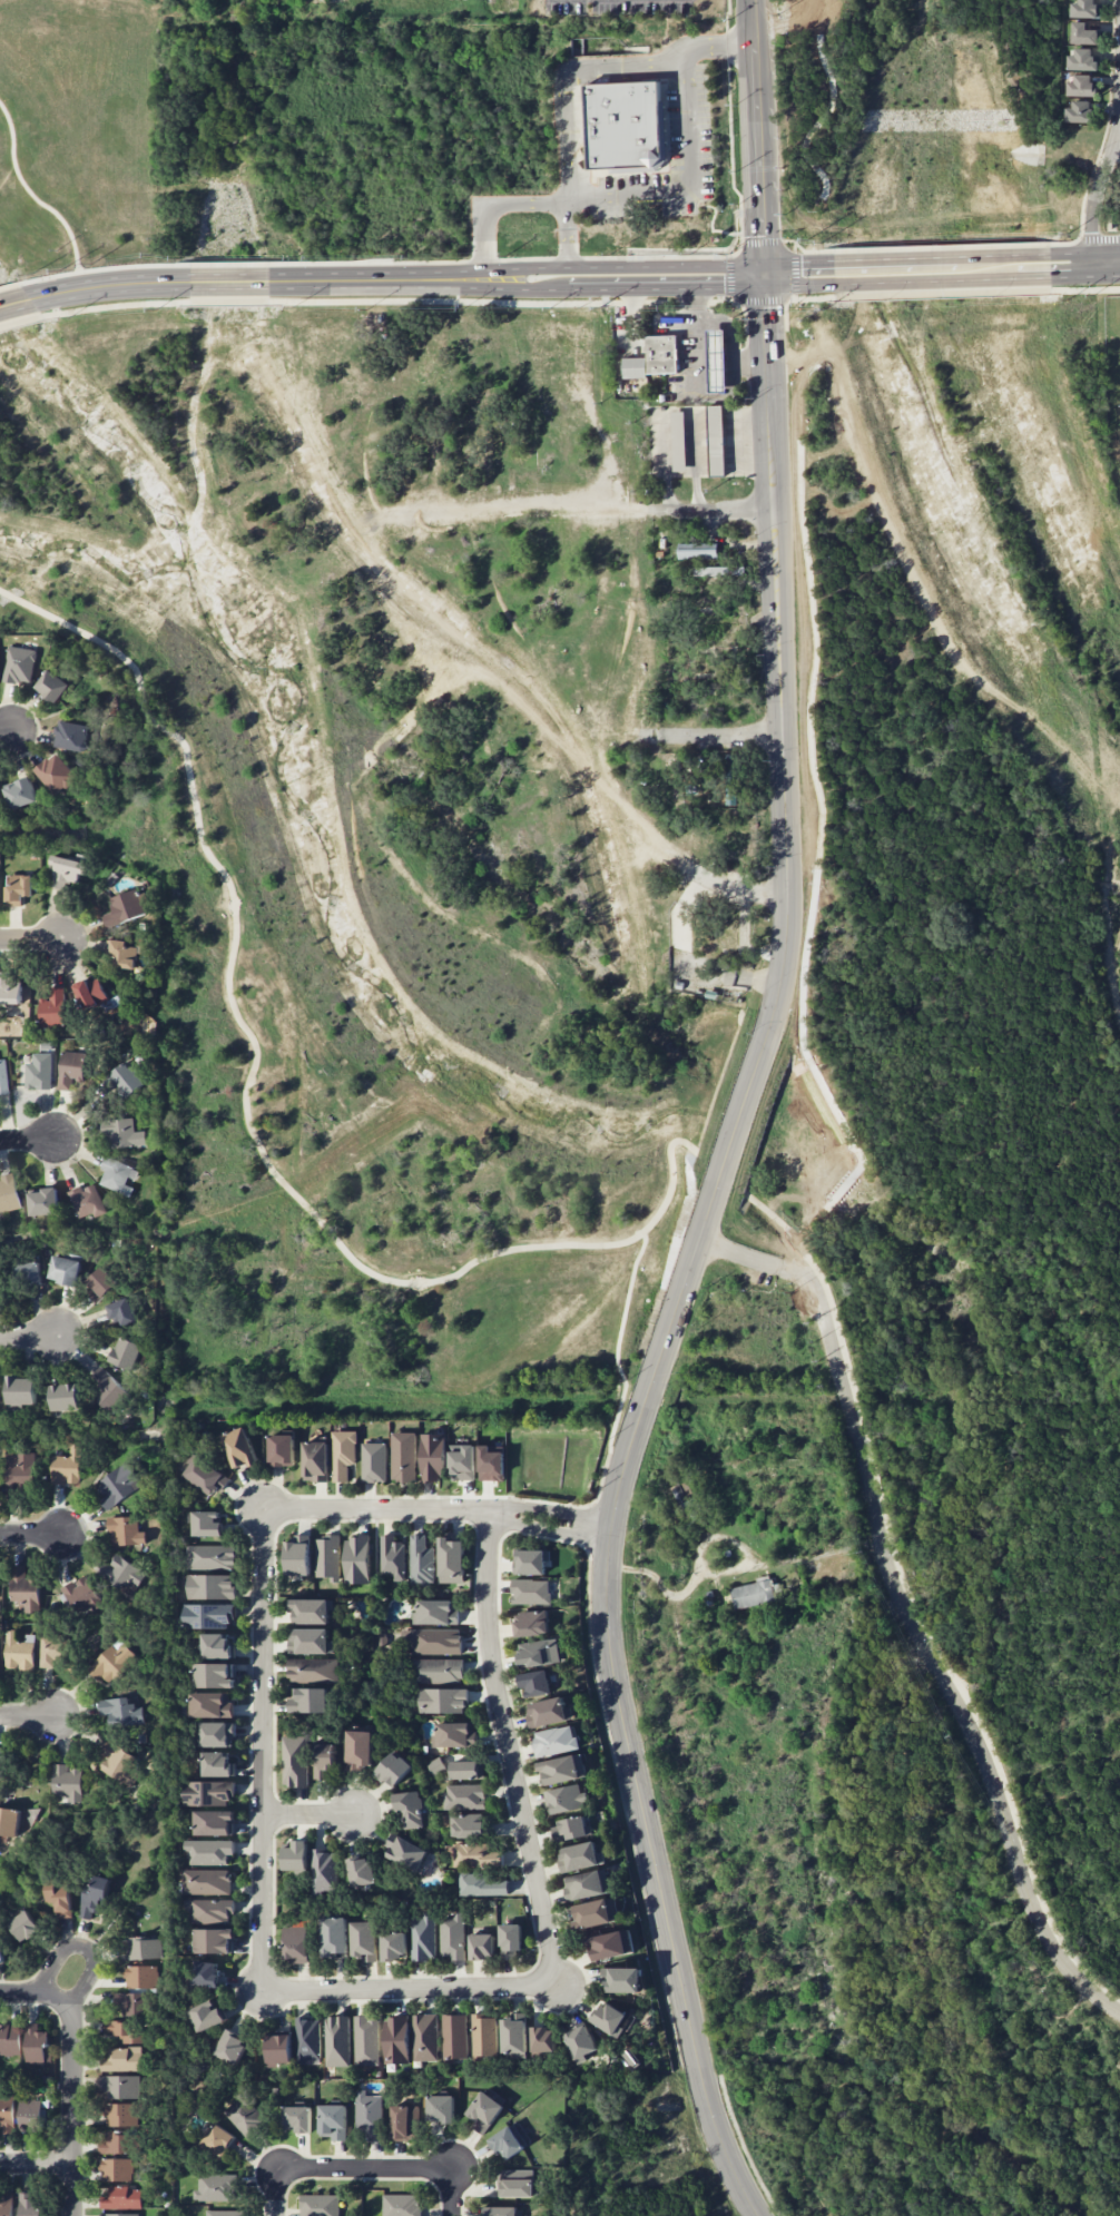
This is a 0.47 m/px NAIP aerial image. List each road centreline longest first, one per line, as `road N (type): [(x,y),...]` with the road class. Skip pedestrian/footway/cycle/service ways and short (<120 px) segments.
road 1 (residential): [(489,1510),(262,1508),(262,1992),(558,1983),(490,1662),(489,1510)]
road 2 (secondary): [(789,896),(773,1024),(620,1476),(608,1543),(610,1658),(669,1944)]
road 3 (residential): [(700,1241),(807,1279),(819,1297),(883,1552),(908,1621),(977,1737),(1053,1950),(1087,1990),(1119,2013)]
road 4 (secondary): [(766,277),(789,896)]
road 5 (secondary): [(766,277),(728,264),(529,266),(480,279)]
road 6 (secondary): [(669,1944),(709,2108),(757,2215)]
road 7 (secondary): [(756,0),(766,277)]
road 8 (residential): [(451,2215),(450,2167),(274,2166)]
road 9 (residential): [(57,1999),(71,2019),(73,2215)]
road 10 (secondary): [(1048,269),(834,275)]
road 11 (secondary): [(480,279),(267,280)]
road 12 (secondary): [(566,289),(729,286),(766,277)]
road 13 (secondary): [(189,280),(28,298)]
road 14 (residential): [(1117,129),(1094,190),(1089,266)]
road 15 (residential): [(489,1510),(513,1524),(608,1543)]
road 16 (residential): [(611,1521),(512,1506),(489,1510)]
road 17 (residential): [(784,736),(661,737)]
road 18 (residential): [(775,512),(652,512)]

